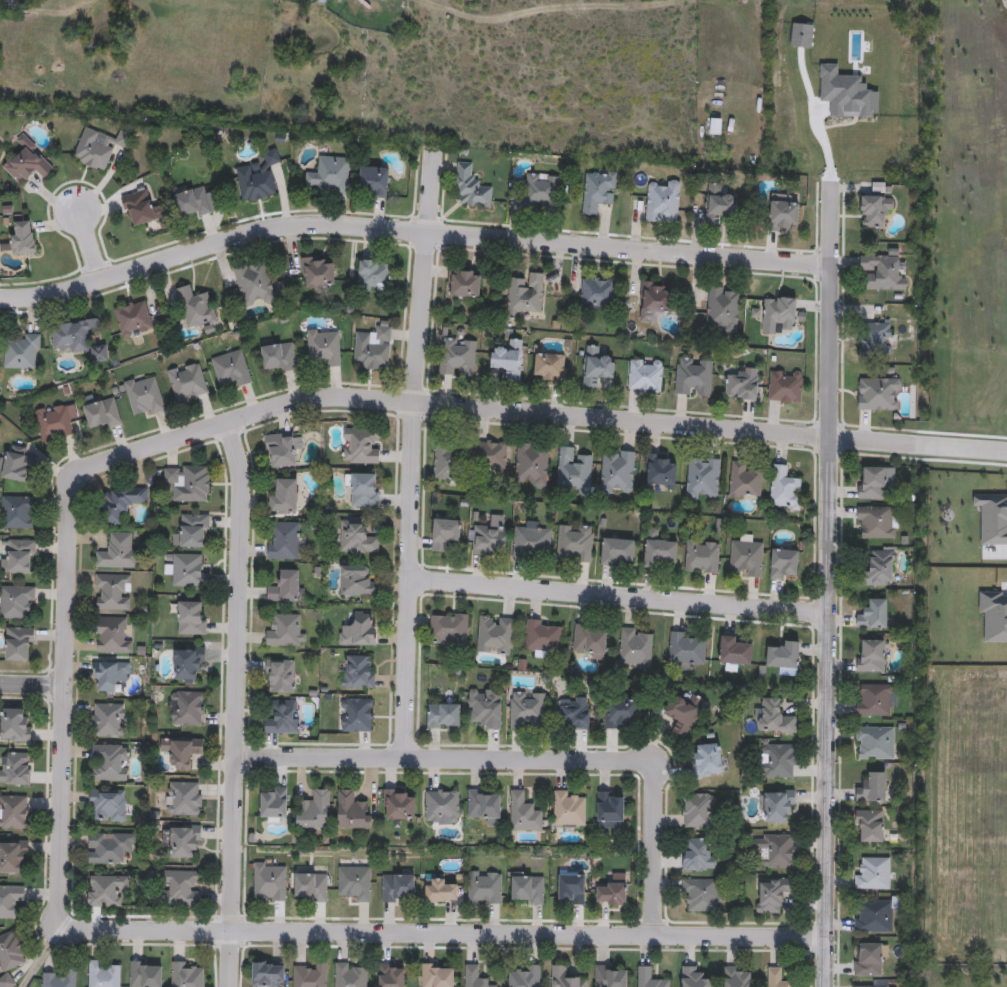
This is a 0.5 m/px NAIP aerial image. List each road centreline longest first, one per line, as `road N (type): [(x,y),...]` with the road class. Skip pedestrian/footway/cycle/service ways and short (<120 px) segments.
road 1 (residential): [(65,923),(59,890),(69,491),(90,469),(319,396),(1006,451)]
road 2 (residential): [(0,298),(98,282),(290,223),(830,264)]
road 3 (residential): [(827,986),(830,179)]
road 4 (residential): [(65,923),(82,931),(828,934)]
road 5 (residential): [(402,756),(433,143)]
road 6 (residential): [(234,755),(647,760),(655,779),(652,934)]
road 7 (residential): [(229,986),(241,477),(230,421)]
road 8 (residential): [(408,580),(828,614)]

